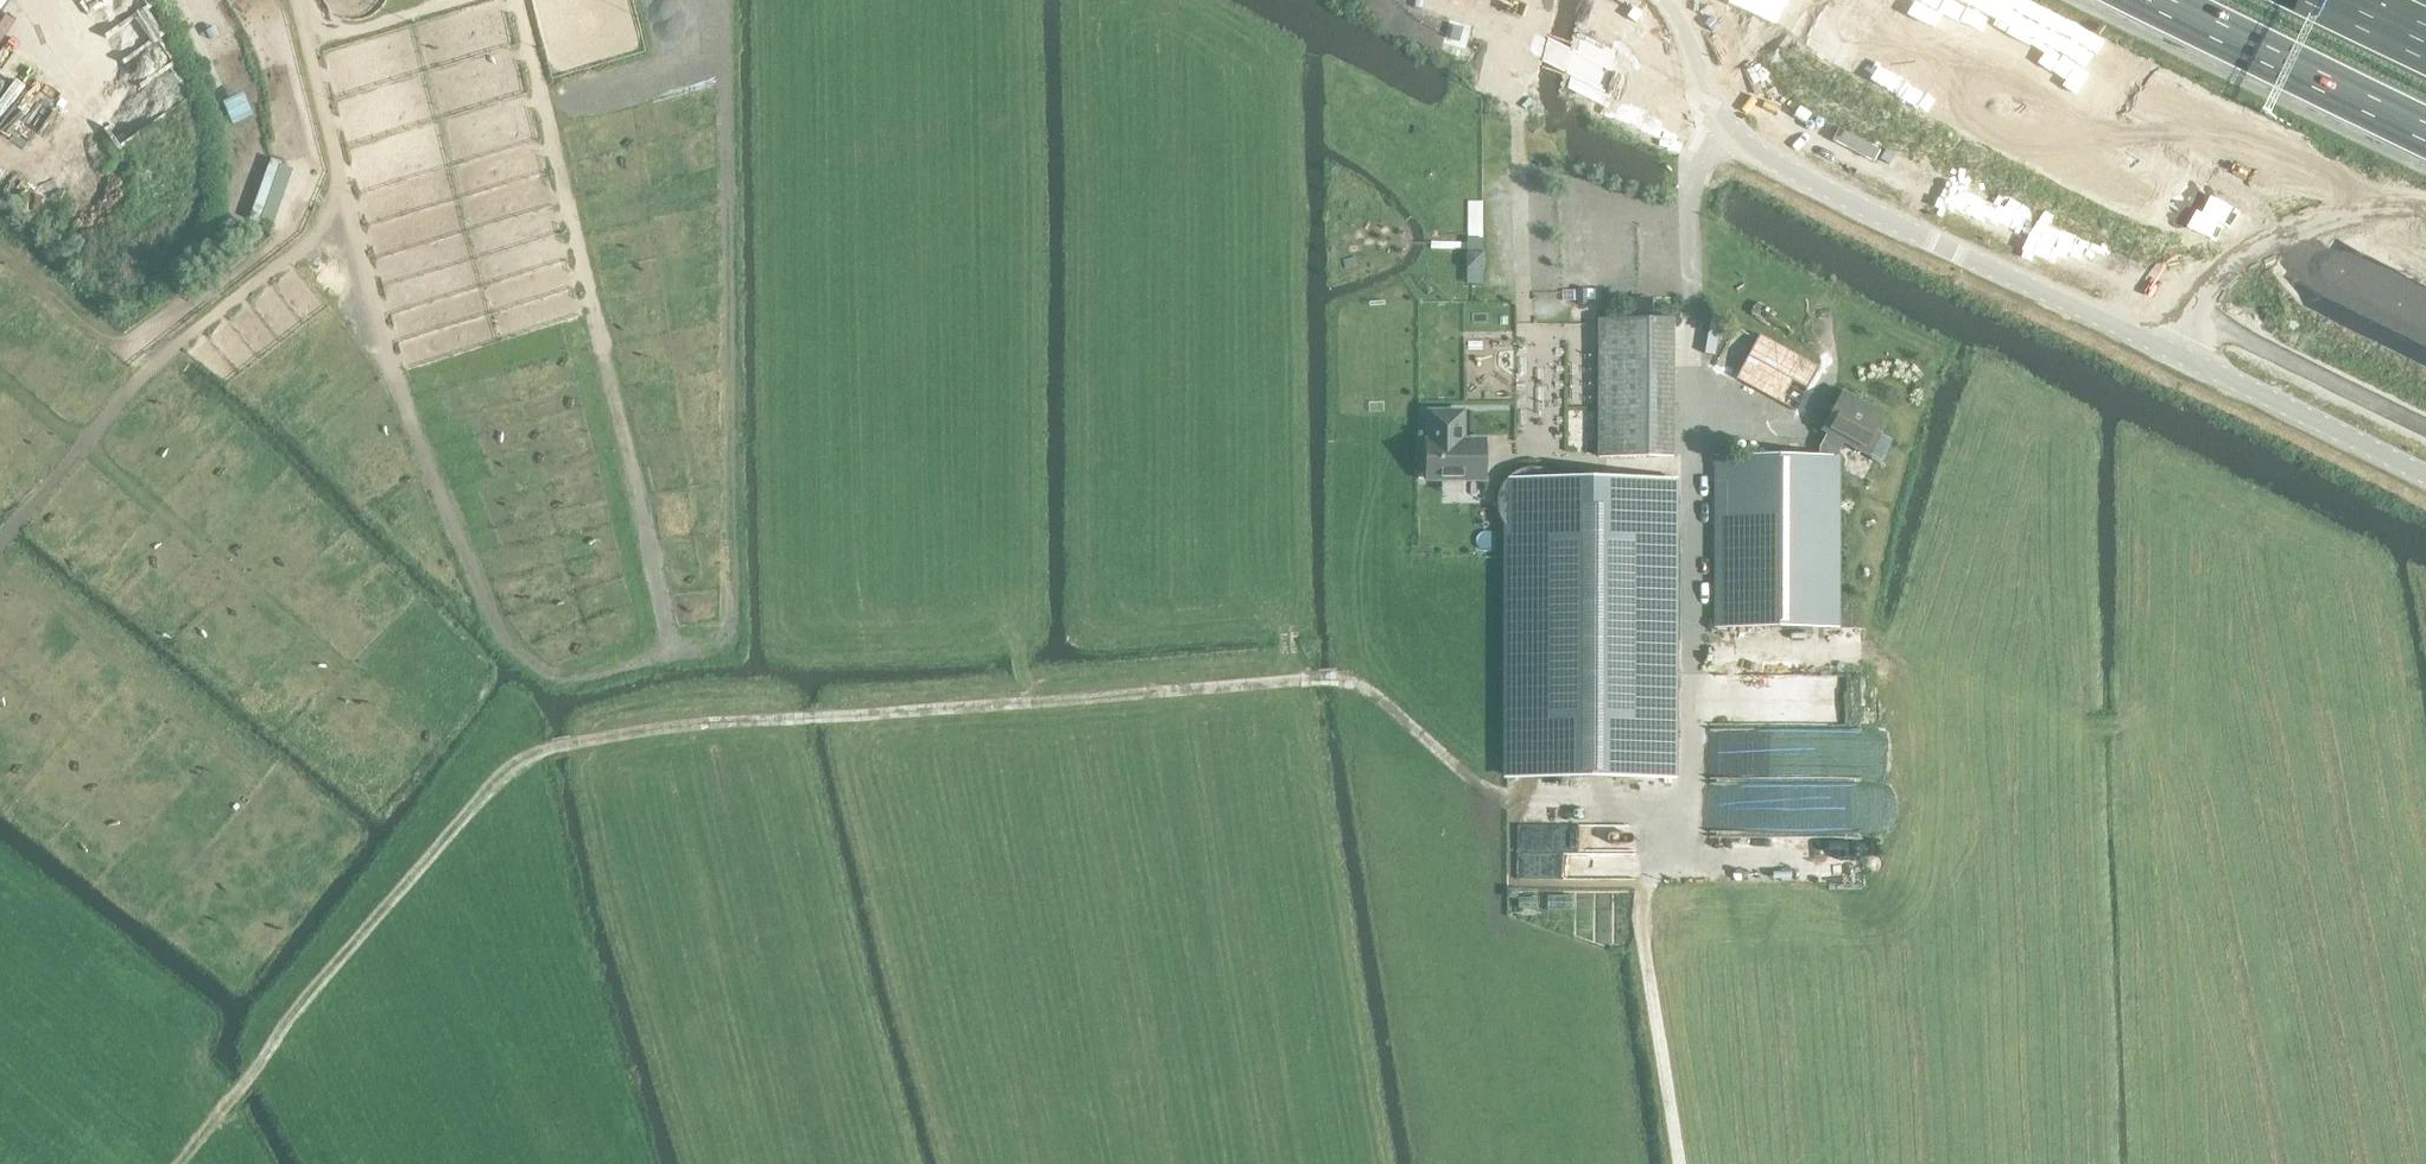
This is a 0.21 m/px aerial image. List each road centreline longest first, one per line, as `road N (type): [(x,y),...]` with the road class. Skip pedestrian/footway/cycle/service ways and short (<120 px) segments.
road 1 (track): [(278,0),(405,404),(503,640),(546,668),(724,639),(726,63)]
road 2 (tertiary): [(2425,475),(1600,79),(1522,37),(1480,0)]
road 3 (track): [(1701,129),(1687,249),(1690,810),(1660,843),(1637,900),(1680,1163)]
road 4 (track): [(176,1163),(287,1023),(535,751),(675,727),(1027,703)]
road 5 (track): [(1027,703),(1358,680),(1470,782),(1515,797),(1690,810)]
road 6 (motorway): [(1936,0),(2425,246)]
road 7 (track): [(333,177),(315,229),(136,385),(0,541)]
road 8 (track): [(1533,449),(1522,37)]
road 9 (track): [(151,373),(0,252)]
road 10 (motorway): [(2425,64),(2293,0)]

